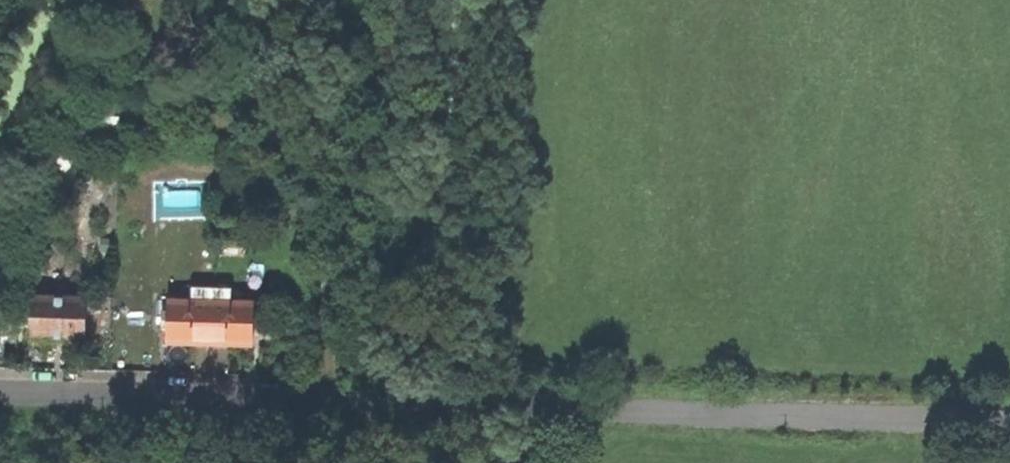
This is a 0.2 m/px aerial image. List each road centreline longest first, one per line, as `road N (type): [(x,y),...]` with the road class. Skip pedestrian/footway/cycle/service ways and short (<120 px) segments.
road 1 (unclassified): [(0,394),(1009,424)]

